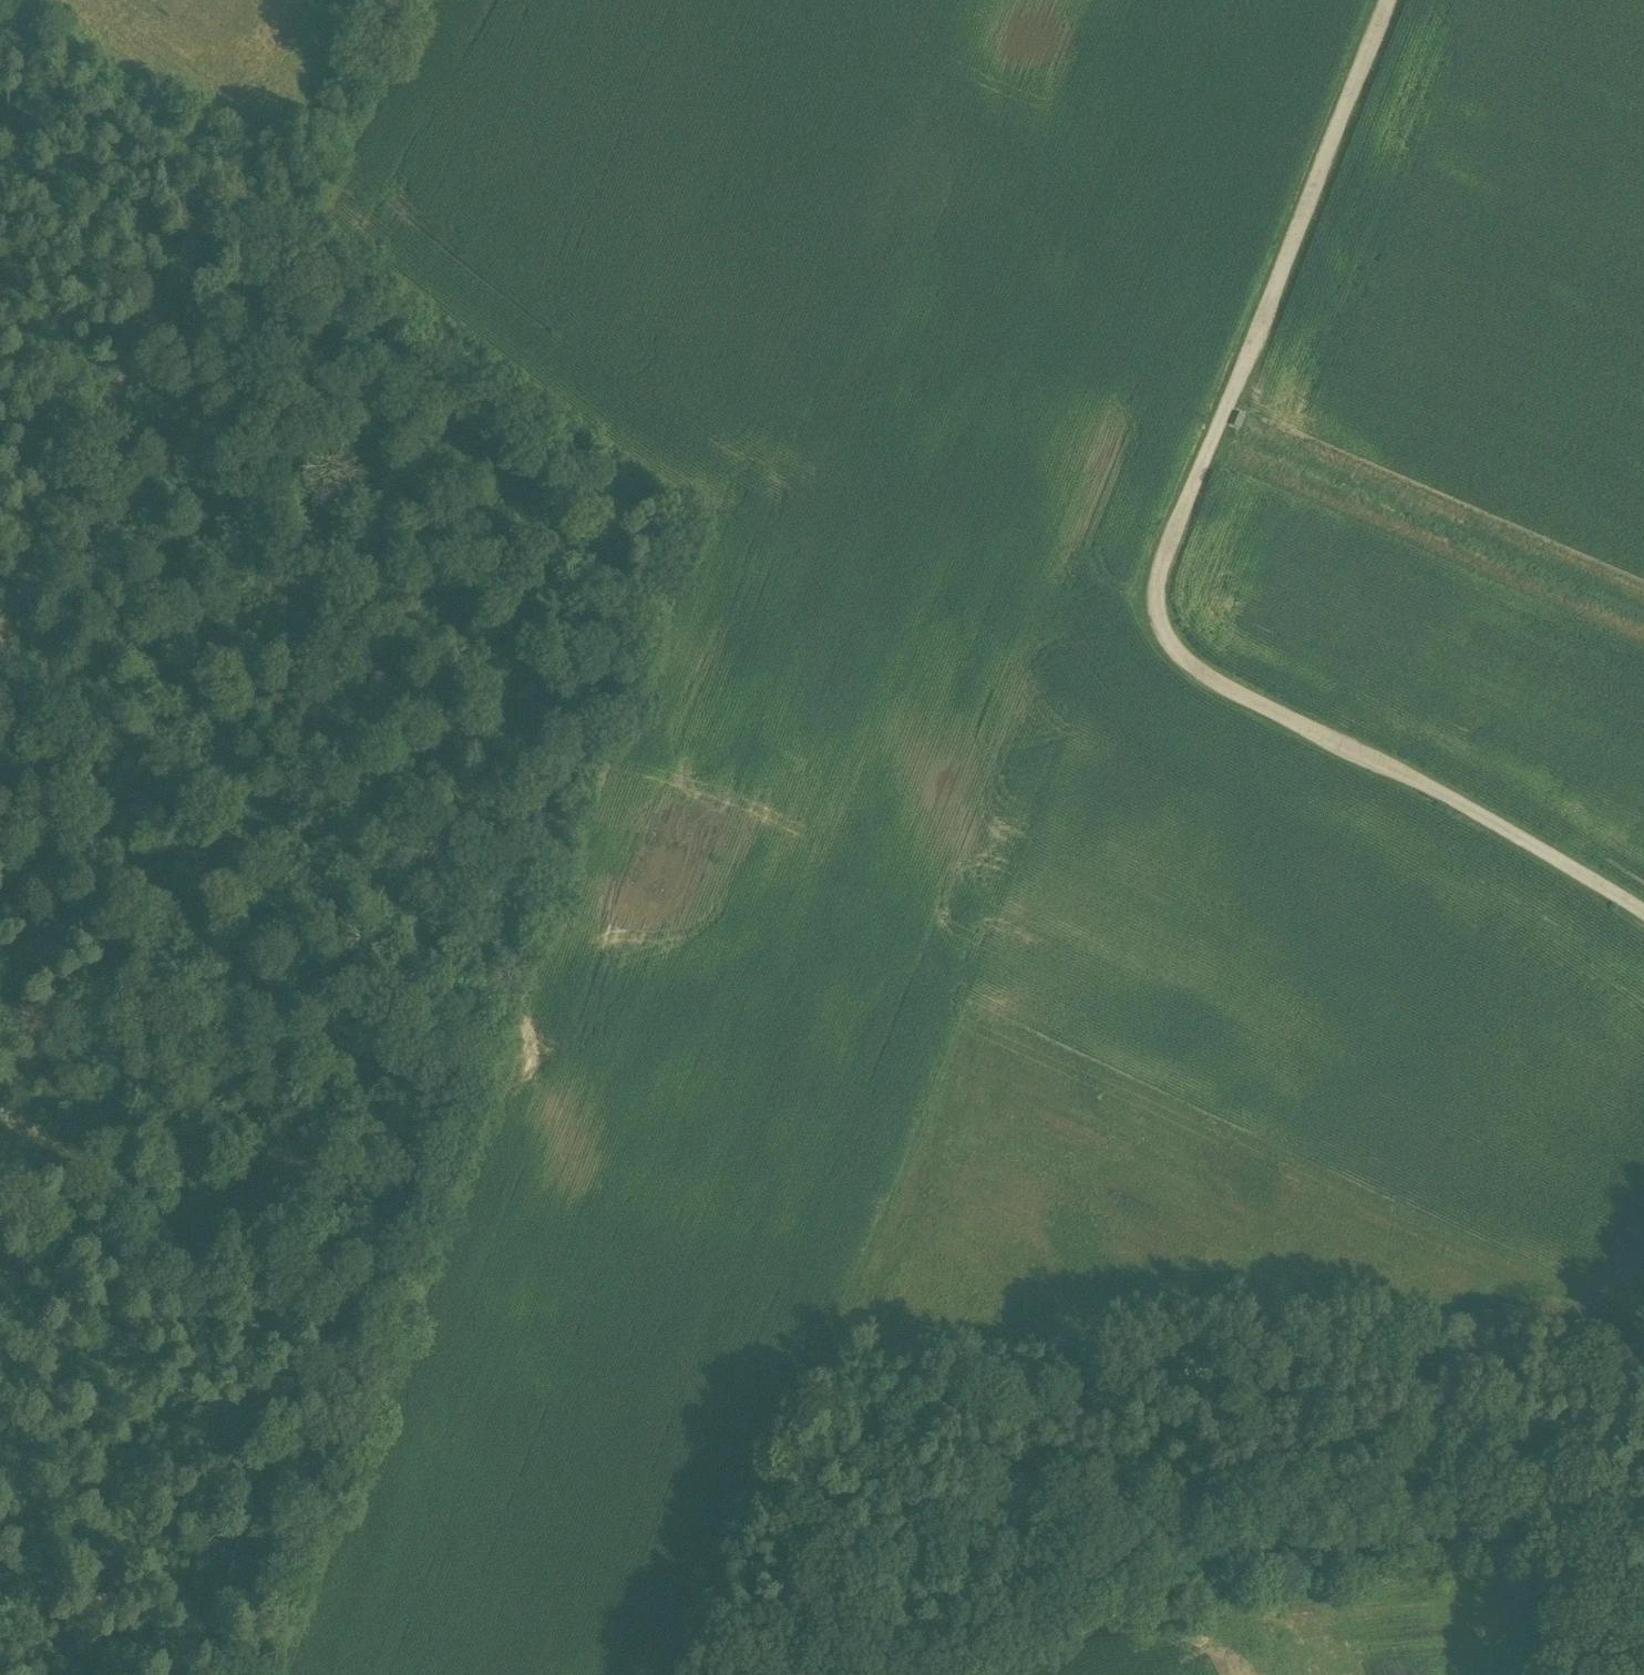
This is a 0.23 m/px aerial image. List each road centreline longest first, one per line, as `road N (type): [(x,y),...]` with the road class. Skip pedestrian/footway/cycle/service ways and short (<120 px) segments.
road 1 (unclassified): [(1643,1514),(1403,1524),(1264,1550),(1189,1574),(969,1674)]

